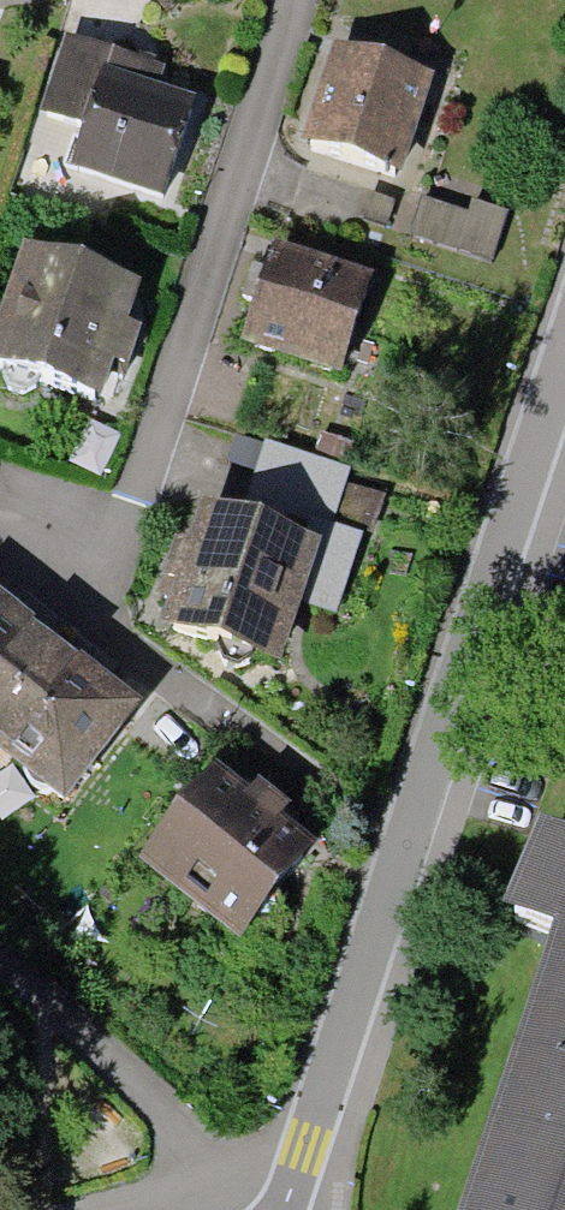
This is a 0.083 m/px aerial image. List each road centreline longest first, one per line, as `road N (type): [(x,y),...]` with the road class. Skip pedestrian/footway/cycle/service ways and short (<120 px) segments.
road 1 (residential): [(564,363),(419,843),(282,1209)]
road 2 (residential): [(295,0),(92,638),(176,709)]
road 3 (track): [(176,709),(419,843)]

